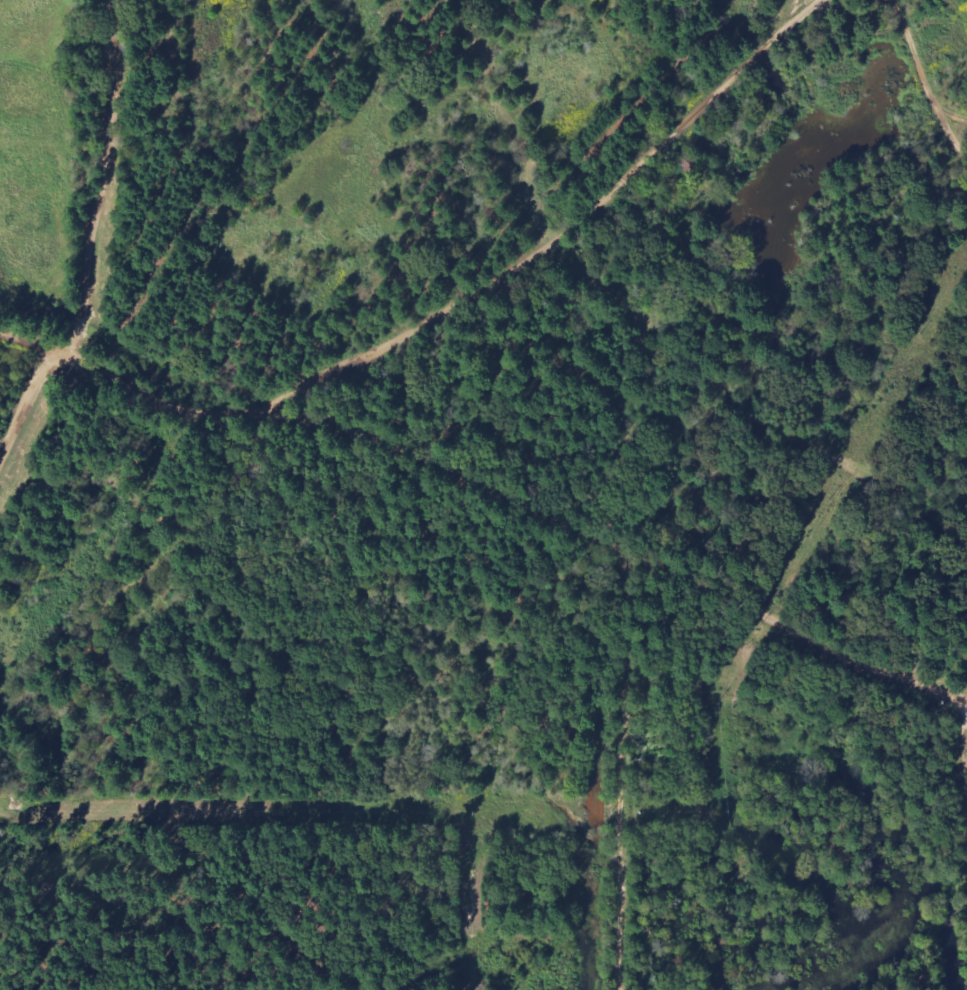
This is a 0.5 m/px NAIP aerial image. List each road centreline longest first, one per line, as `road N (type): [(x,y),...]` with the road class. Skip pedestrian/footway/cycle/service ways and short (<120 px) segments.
road 1 (residential): [(104,0),(103,186),(80,324),(66,358)]

